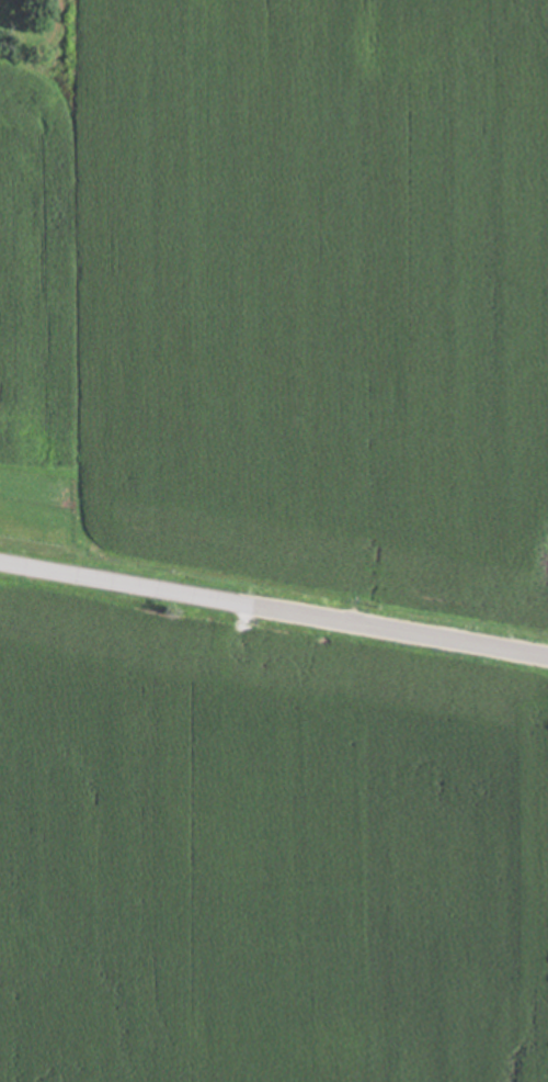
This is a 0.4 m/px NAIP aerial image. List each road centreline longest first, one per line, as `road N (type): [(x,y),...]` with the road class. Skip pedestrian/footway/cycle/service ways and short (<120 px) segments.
road 1 (secondary): [(547,654),(0,556)]

